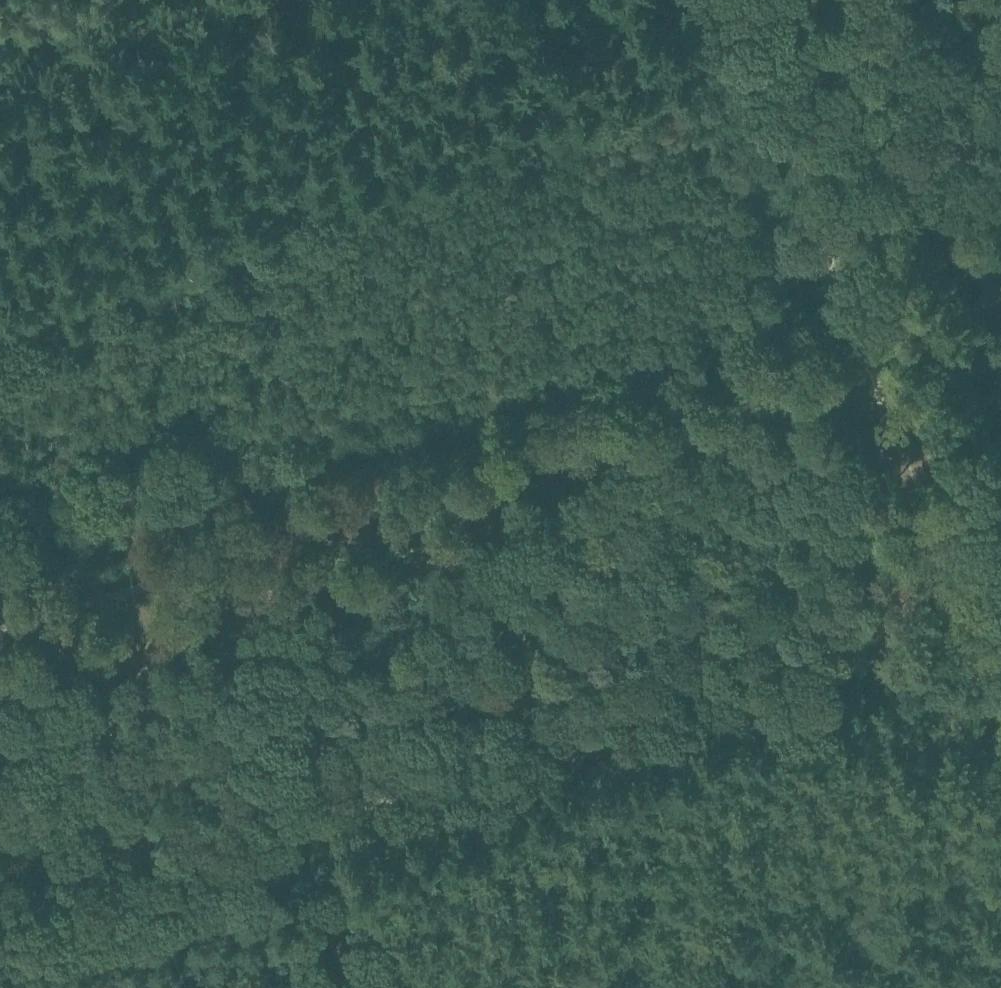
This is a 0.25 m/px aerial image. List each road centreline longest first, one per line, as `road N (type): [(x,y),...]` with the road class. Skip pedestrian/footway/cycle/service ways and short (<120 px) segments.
road 1 (track): [(0,632),(868,359)]
road 2 (track): [(868,359),(734,0)]
road 3 (track): [(868,359),(1000,713)]

